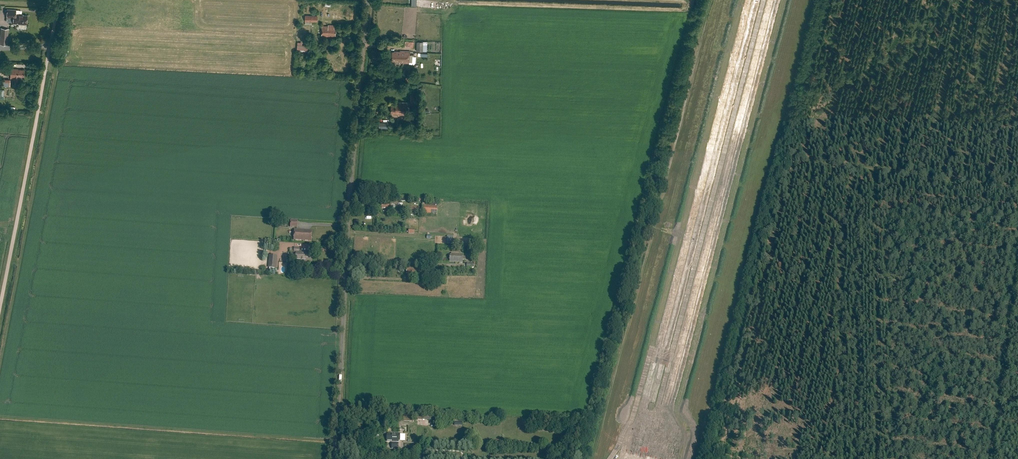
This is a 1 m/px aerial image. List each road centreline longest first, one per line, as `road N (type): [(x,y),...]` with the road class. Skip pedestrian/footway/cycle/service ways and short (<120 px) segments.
road 1 (track): [(710,0),(592,458)]
road 2 (unclassified): [(333,458),(368,0)]
road 3 (unclassified): [(0,307),(60,0)]
road 4 (track): [(999,394),(1017,256)]

